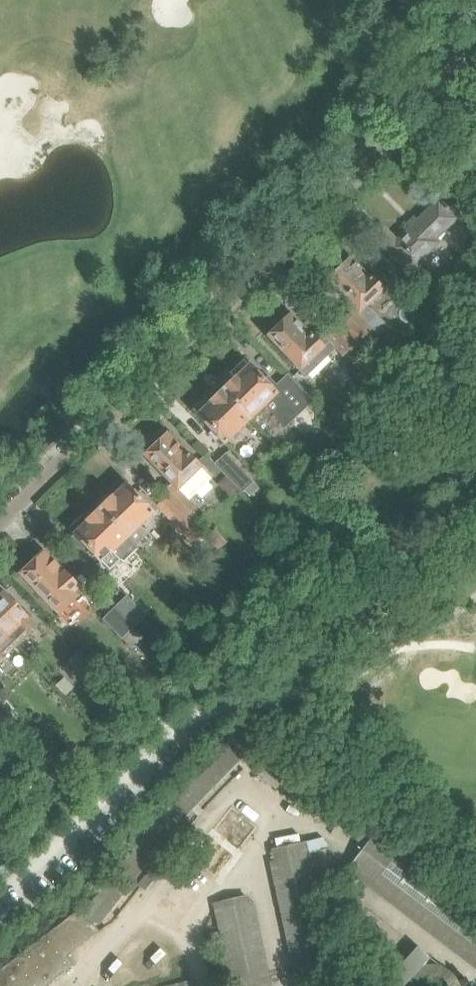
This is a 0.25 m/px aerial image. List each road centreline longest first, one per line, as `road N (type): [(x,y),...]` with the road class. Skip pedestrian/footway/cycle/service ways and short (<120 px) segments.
road 1 (residential): [(475,59),(0,520)]
road 2 (track): [(257,792),(77,985)]
road 3 (track): [(281,985),(238,812)]
road 4 (track): [(185,862),(213,985)]

